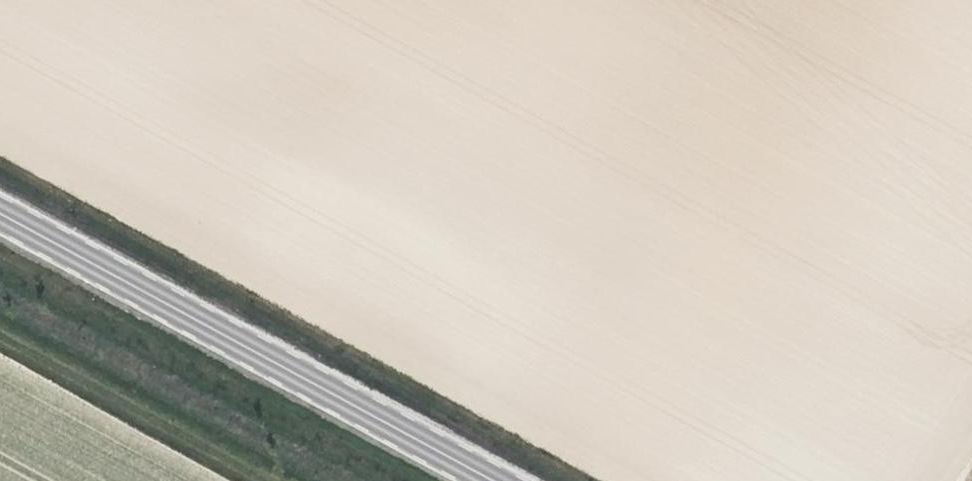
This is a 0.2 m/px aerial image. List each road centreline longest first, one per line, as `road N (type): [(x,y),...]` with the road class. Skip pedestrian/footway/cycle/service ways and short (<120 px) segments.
road 1 (secondary): [(0,230),(462,480)]

